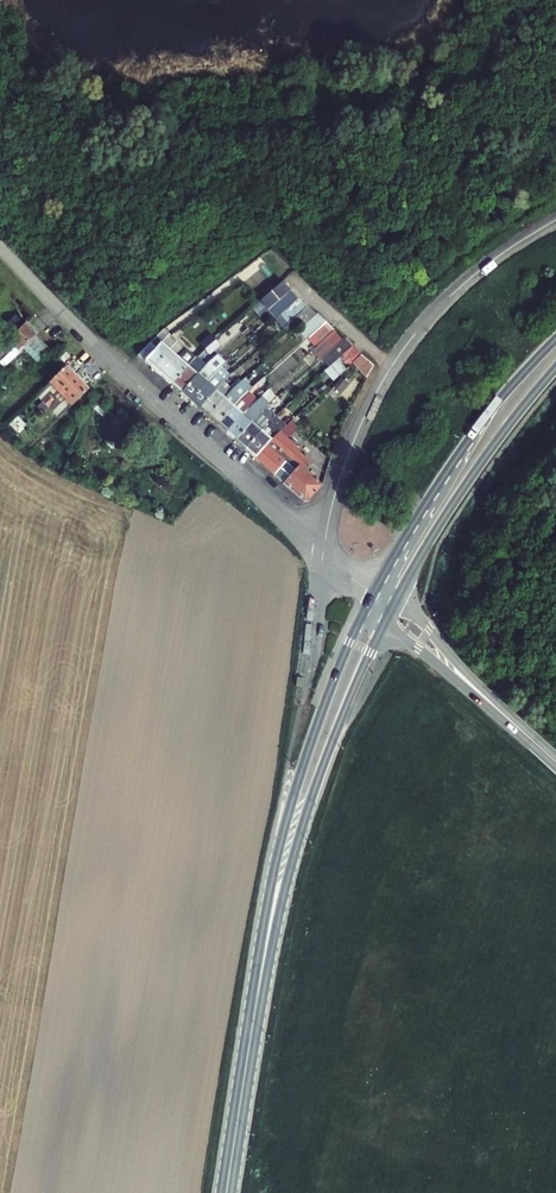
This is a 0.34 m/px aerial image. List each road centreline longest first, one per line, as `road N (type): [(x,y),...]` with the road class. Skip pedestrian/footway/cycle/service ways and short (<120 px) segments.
road 1 (residential): [(0,245),(107,356),(373,594)]
road 2 (secondary): [(373,594),(320,719),(278,846),(261,975)]
road 3 (secondary): [(261,975),(318,782),(392,610)]
road 4 (secondary): [(555,339),(476,431),(373,594)]
road 5 (secondary): [(392,610),(462,491),(555,368)]
road 6 (secondary): [(392,610),(555,762)]
road 7 (secondary): [(226,1192),(261,975)]

